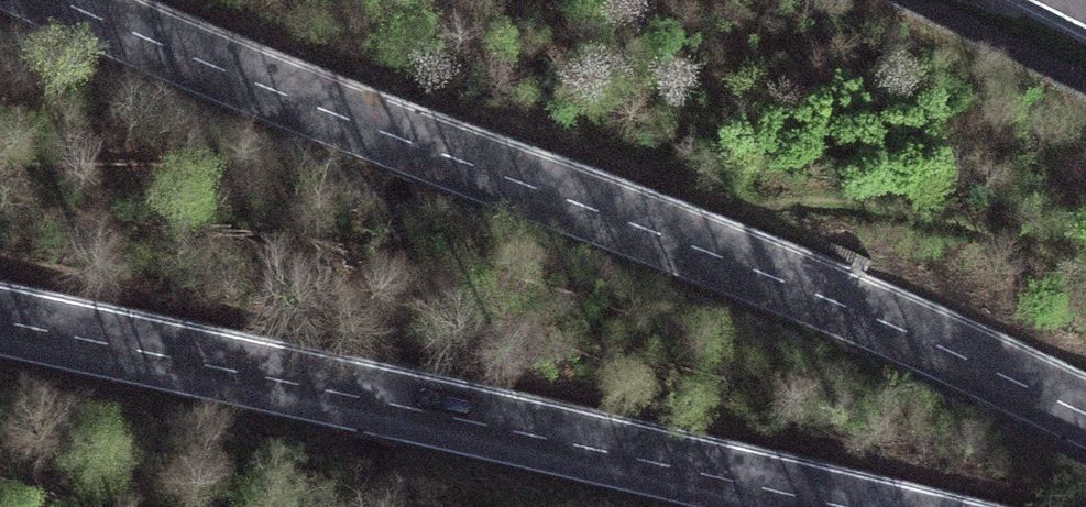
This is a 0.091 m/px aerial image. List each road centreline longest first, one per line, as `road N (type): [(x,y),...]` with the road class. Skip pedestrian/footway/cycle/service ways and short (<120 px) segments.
road 1 (tertiary): [(59,0),(239,78),(809,291),(1085,415)]
road 2 (primary): [(838,506),(0,326)]

